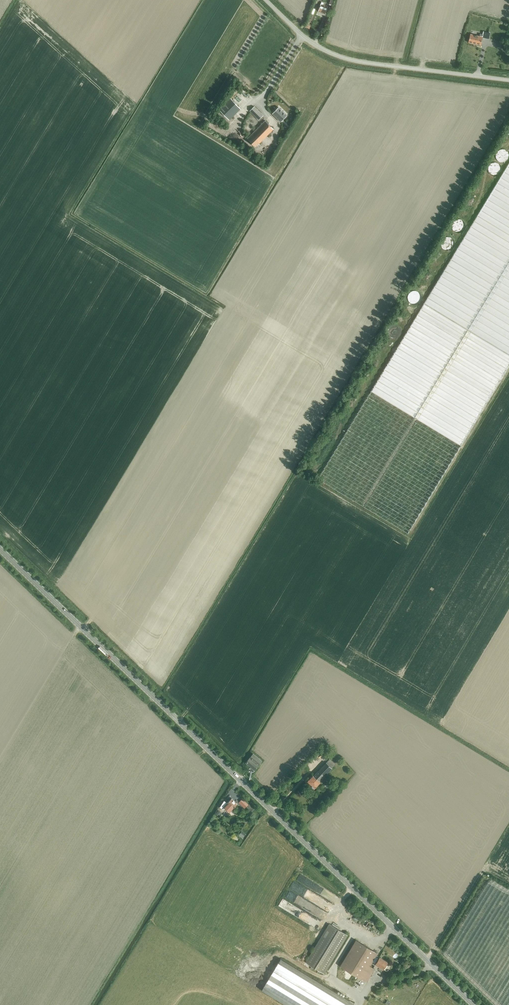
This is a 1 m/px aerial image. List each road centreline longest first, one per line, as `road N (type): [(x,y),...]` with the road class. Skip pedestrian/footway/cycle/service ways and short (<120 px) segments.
road 1 (tertiary): [(474,1004),(0,549)]
road 2 (unclassified): [(508,80),(332,54),(266,0)]

